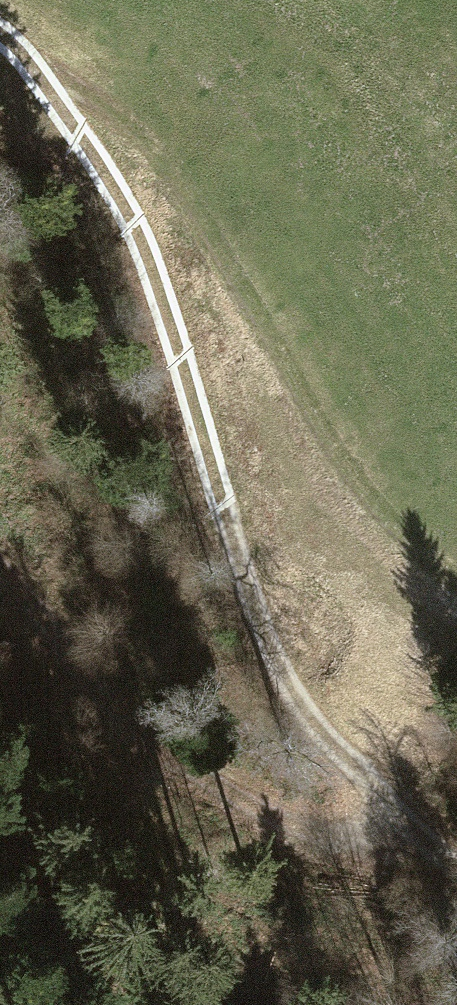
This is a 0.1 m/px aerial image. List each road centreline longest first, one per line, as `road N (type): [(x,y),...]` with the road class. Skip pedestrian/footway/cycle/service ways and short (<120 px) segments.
road 1 (track): [(0,39),(28,57),(122,212),(266,667),(346,782),(456,867)]
road 2 (track): [(28,57),(133,124),(202,217),(327,438),(421,553),(456,577)]
road 3 (track): [(420,842),(346,842),(249,810),(86,680),(0,585)]

